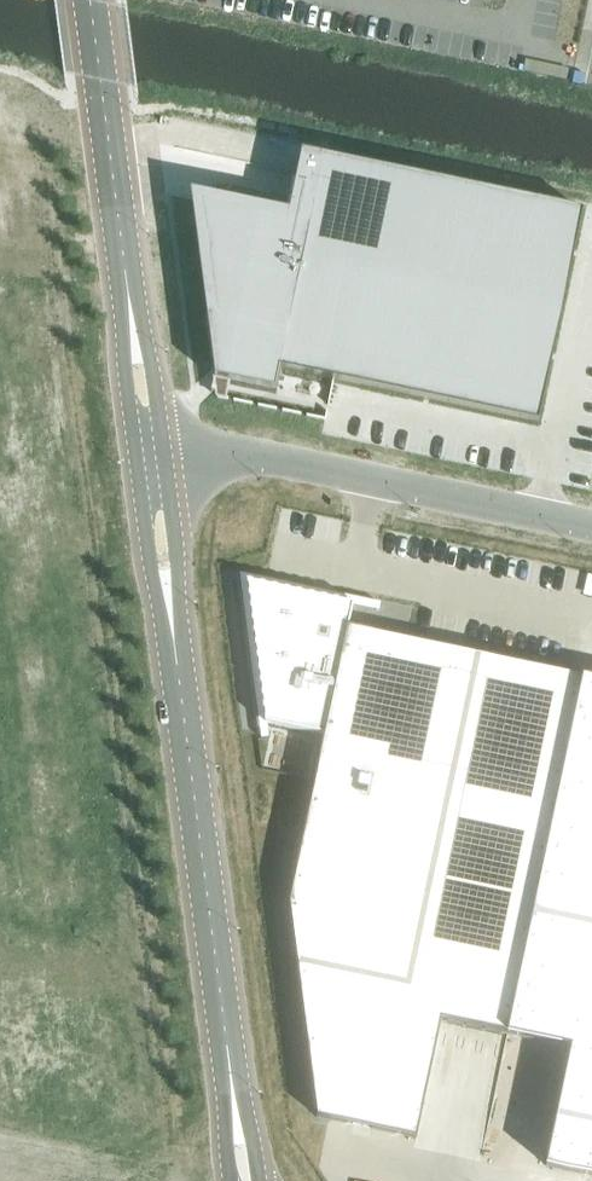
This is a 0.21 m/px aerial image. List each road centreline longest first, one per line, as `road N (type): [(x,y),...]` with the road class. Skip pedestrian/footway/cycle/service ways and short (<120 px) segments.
road 1 (unclassified): [(231,1082),(173,638)]
road 2 (unclassified): [(165,461),(250,458),(591,529)]
road 3 (unclassified): [(128,297),(90,0)]
road 4 (unclassified): [(138,463),(151,573),(173,638)]
road 5 (unclassified): [(173,638),(179,570),(165,461)]
road 6 (unclassified): [(165,461),(154,362),(128,297)]
road 7 (unclassified): [(128,297),(126,368),(138,463)]

